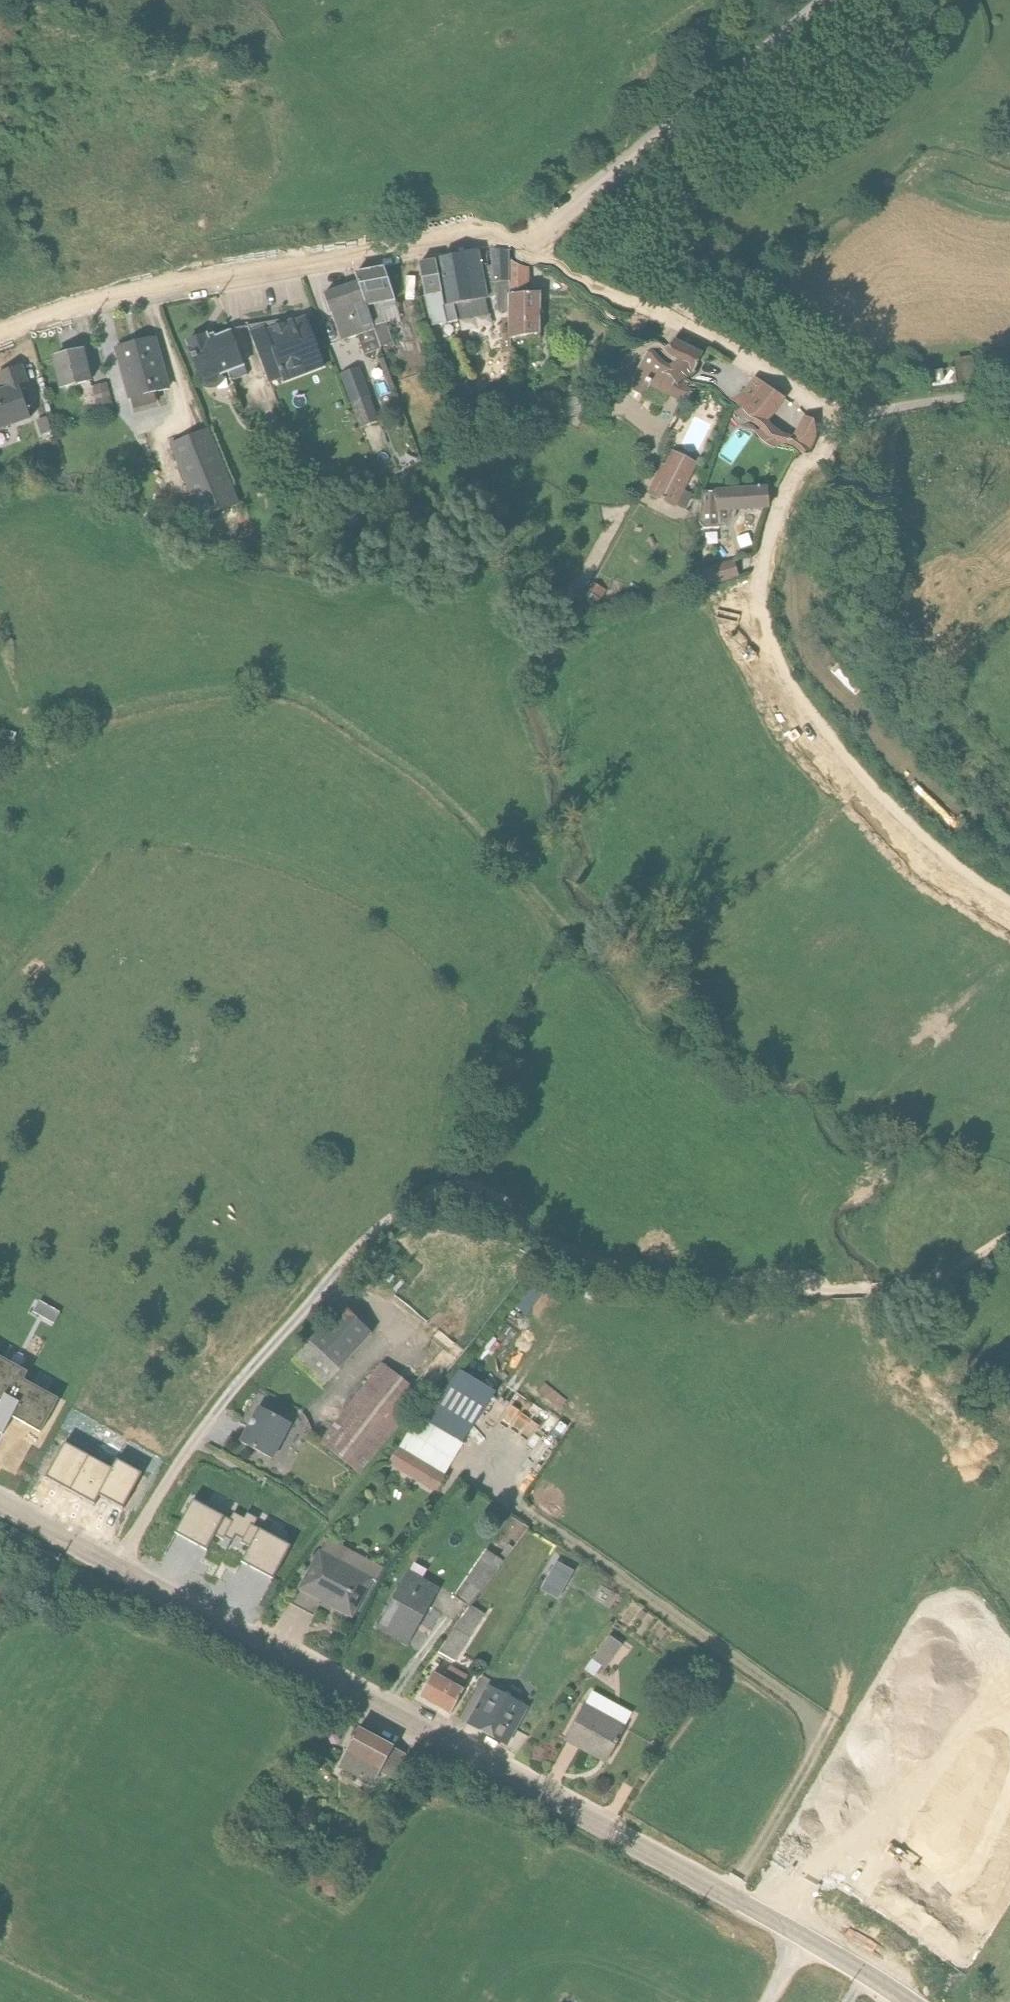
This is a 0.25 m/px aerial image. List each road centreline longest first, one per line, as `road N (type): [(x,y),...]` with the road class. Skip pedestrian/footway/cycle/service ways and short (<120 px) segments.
road 1 (track): [(213,1417),(386,1219),(427,1196),(459,1195),(598,1262),(682,1282),(870,1291),(929,1285),(1009,1239)]
road 2 (tertiary): [(117,1567),(907,2001)]
road 3 (unclassified): [(1009,899),(886,801),(819,730),(775,657),(761,602),(767,530),(836,387)]
road 4 (residential): [(514,210),(470,230),(62,307),(0,331)]
road 5 (residential): [(836,387),(667,283),(547,242),(514,210)]
road 6 (unclassified): [(786,0),(569,176),(514,210)]
road 7 (unclassified): [(117,1567),(213,1417)]
road 8 (unclassified): [(836,387),(1009,364)]
road 9 (tertiary): [(0,1503),(117,1567)]

